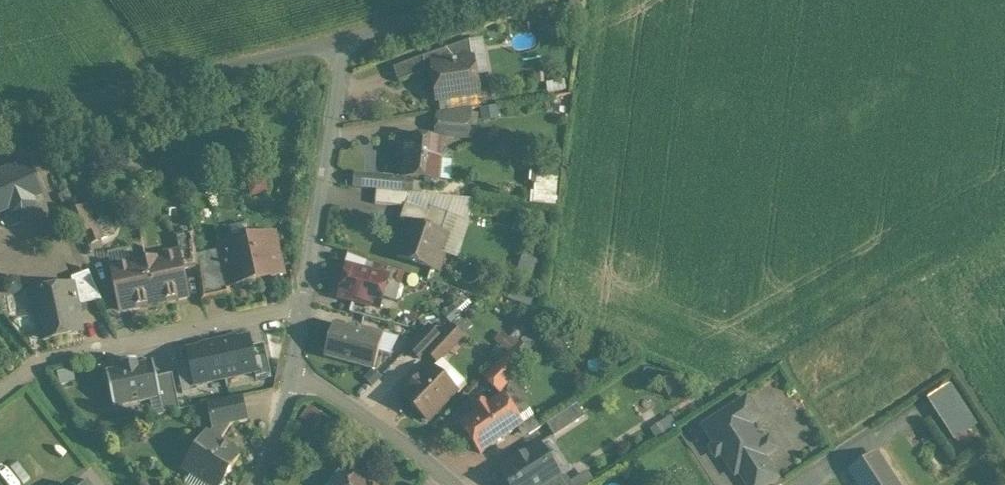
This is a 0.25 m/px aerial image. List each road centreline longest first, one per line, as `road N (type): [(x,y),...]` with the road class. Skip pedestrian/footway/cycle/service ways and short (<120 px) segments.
road 1 (unclassified): [(346,41),(0,116)]
road 2 (unclassified): [(0,394),(45,363),(300,307)]
road 3 (unclassified): [(346,41),(300,307)]
road 4 (unclassified): [(293,371),(453,484)]
road 5 (unclassified): [(346,41),(462,0)]
road 6 (unclassified): [(293,371),(255,484)]

